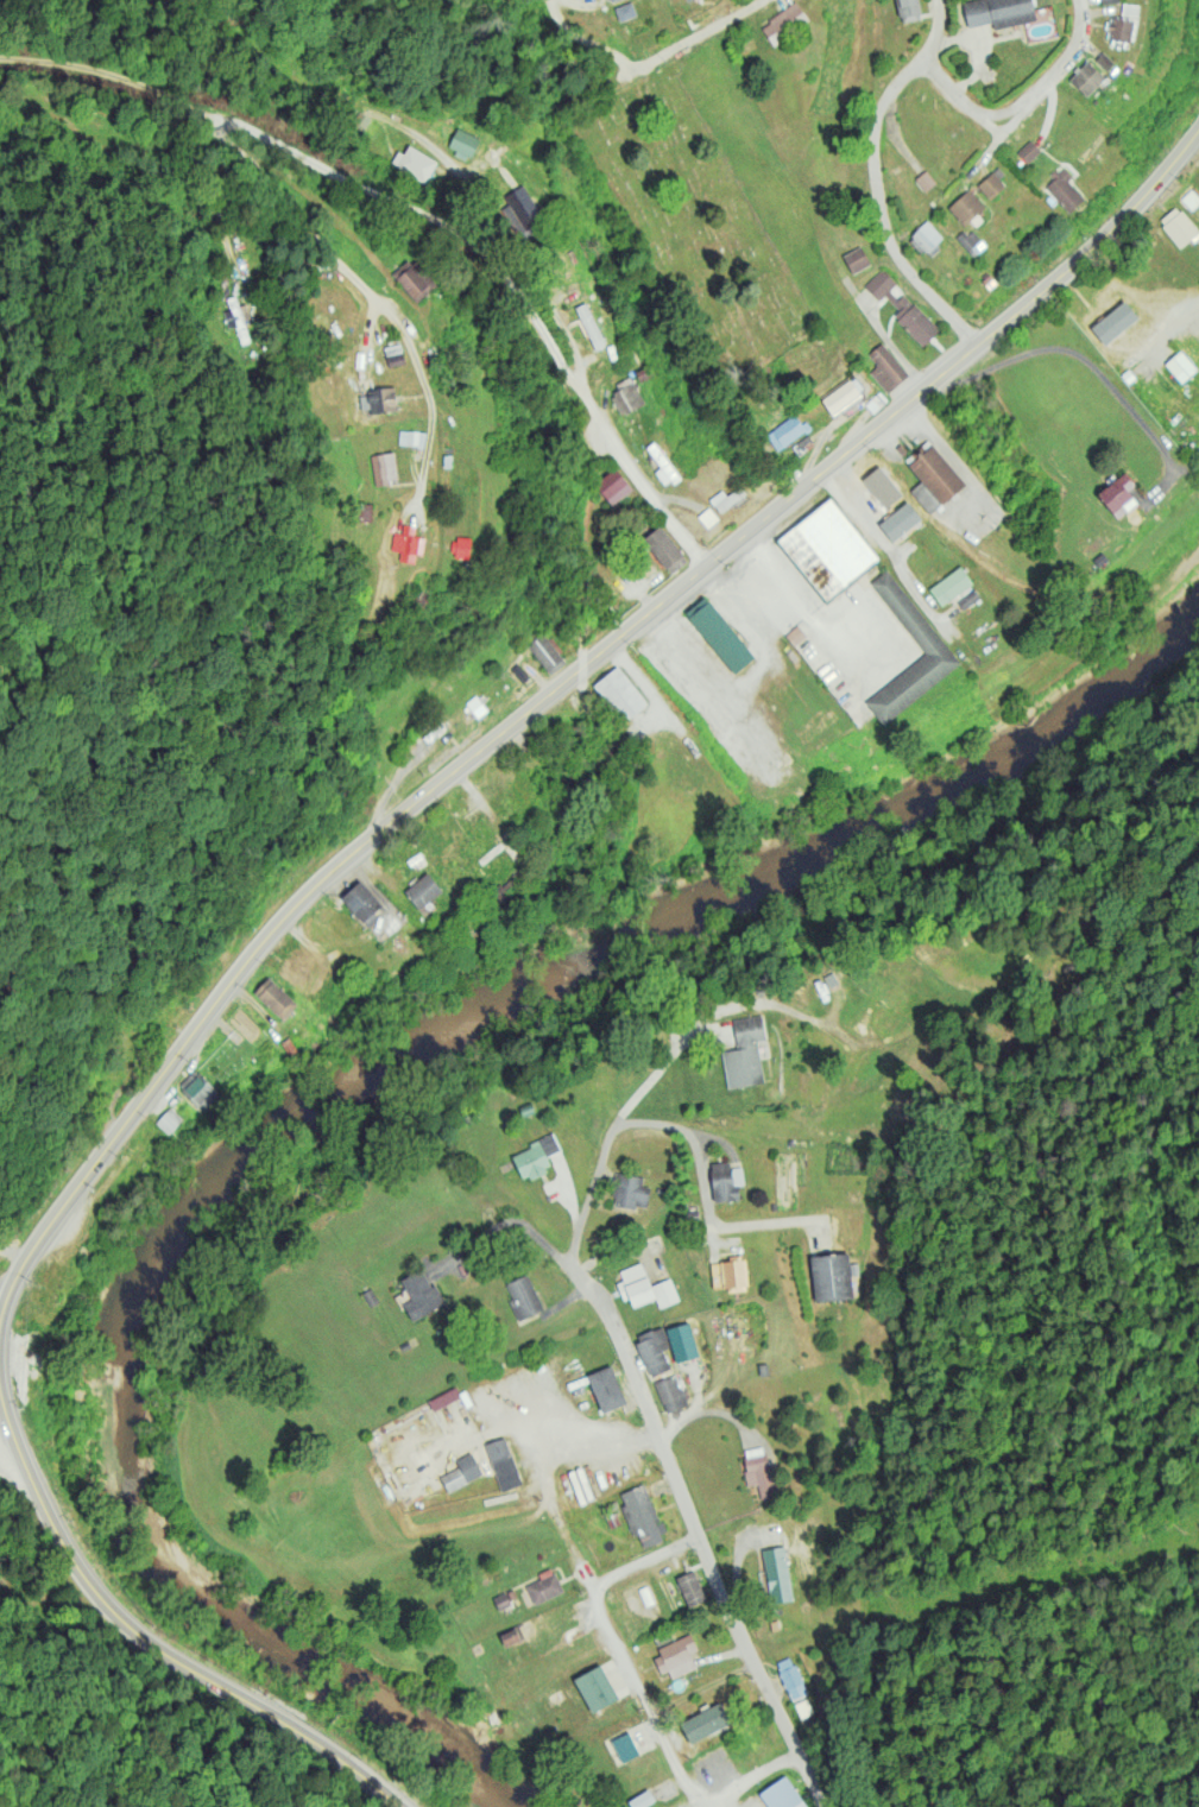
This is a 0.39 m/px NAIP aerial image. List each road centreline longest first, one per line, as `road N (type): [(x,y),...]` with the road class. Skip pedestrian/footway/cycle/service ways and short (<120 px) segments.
road 1 (primary): [(0,1293),(304,891),(966,347),(1104,226),(1198,122)]
road 2 (residential): [(820,1806),(597,1295),(567,1263),(621,1110),(717,1011),(752,1007),(825,1026)]
road 3 (residential): [(703,562),(572,369),(545,293),(462,175),(365,100),(289,72)]
road 4 (residential): [(545,293),(442,217),(372,179),(107,82),(0,60)]
road 5 (primary): [(403,1806),(320,1738),(127,1617),(45,1518),(0,1399)]
road 6 (residential): [(696,1536),(586,1586),(688,1790),(708,1801),(797,1762)]
road 7 (residential): [(416,514),(433,412),(422,369),(383,308),(223,125)]
road 8 (residential): [(966,347),(879,227),(876,202),(877,121),(894,86),(938,42),(938,0)]
road 9 (residential): [(612,1137),(646,1125),(681,1136),(695,1150),(708,1228),(826,1220)]
road 10 (residential): [(927,61),(977,115),(996,122),(1085,50),(1080,0)]
road 11 (residential): [(617,76),(766,0)]

